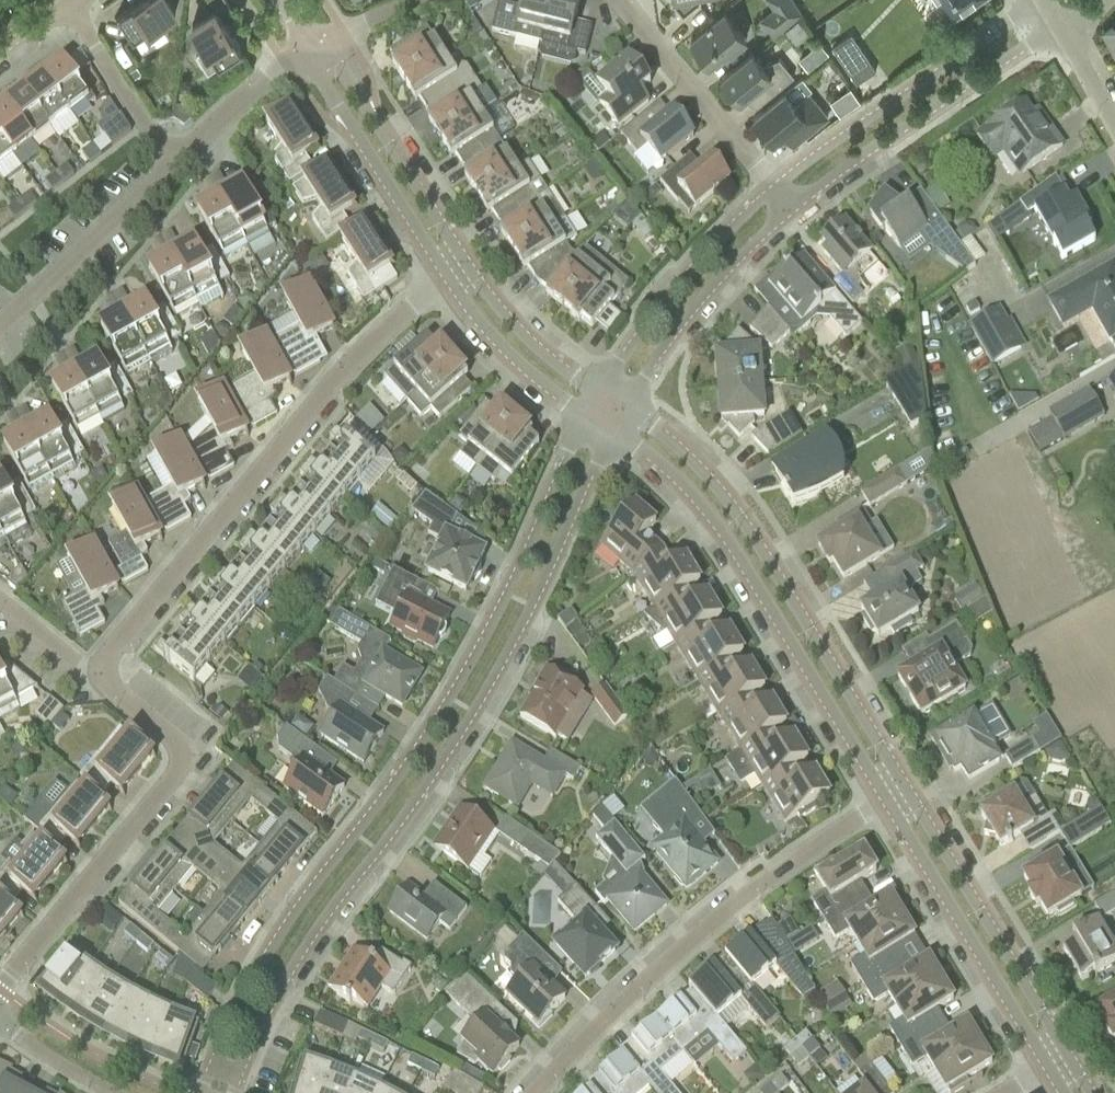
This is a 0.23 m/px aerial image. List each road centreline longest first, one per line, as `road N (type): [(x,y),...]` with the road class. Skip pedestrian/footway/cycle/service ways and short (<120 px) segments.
road 1 (residential): [(585,414),(471,662),(254,976),(216,1060),(223,1076)]
road 2 (residential): [(223,1076),(235,1072),(307,939),(487,688),(611,427)]
road 3 (residential): [(95,676),(313,407),(446,275)]
road 4 (unclassified): [(909,791),(740,515),(676,447),(622,406)]
road 5 (unclassified): [(611,427),(681,480),(730,533),(890,802)]
road 6 (residential): [(534,1092),(626,996),(751,889),(890,802)]
road 7 (residential): [(0,1002),(182,763),(179,743),(95,676)]
road 8 (residential): [(1034,7),(770,192)]
road 9 (residential): [(787,210),(1047,31)]
road 10 (unclassified): [(890,802),(1049,1062)]
road 11 (unclassified): [(1065,1050),(909,791)]
road 12 (unclassified): [(312,45),(325,90),(446,275)]
road 13 (unclassified): [(465,262),(339,70),(312,45)]
road 14 (residential): [(770,192),(654,314),(600,392)]
road 15 (residential): [(622,406),(696,302),(787,210)]
road 16 (residential): [(618,0),(770,192)]
road 17 (residential): [(0,322),(174,164)]
road 18 (unclassified): [(446,275),(514,353),(585,414)]
road 19 (residential): [(174,164),(68,5)]
road 20 (unclassified): [(600,392),(507,321),(465,262)]
road 21 (residential): [(174,164),(312,45)]
road 22 (residential): [(0,1019),(113,1092)]
road 23 (residential): [(95,676),(0,601)]

